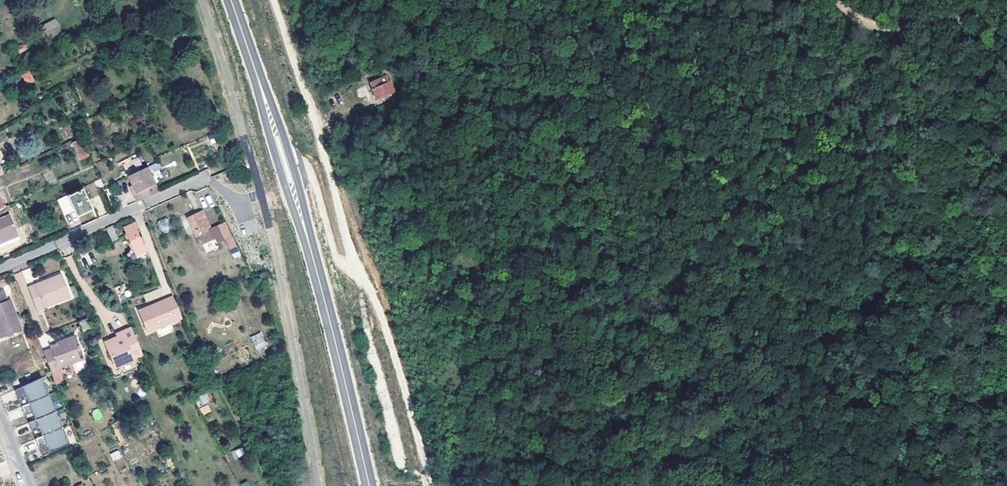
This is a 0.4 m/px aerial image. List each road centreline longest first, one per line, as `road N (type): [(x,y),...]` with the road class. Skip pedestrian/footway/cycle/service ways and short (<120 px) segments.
road 1 (secondary): [(310,246),(369,485)]
road 2 (residential): [(0,269),(198,182)]
road 3 (secondary): [(310,246),(284,134),(256,72)]
road 4 (secondary): [(256,72),(310,246)]
road 5 (track): [(839,0),(859,20),(890,27),(1006,11)]

